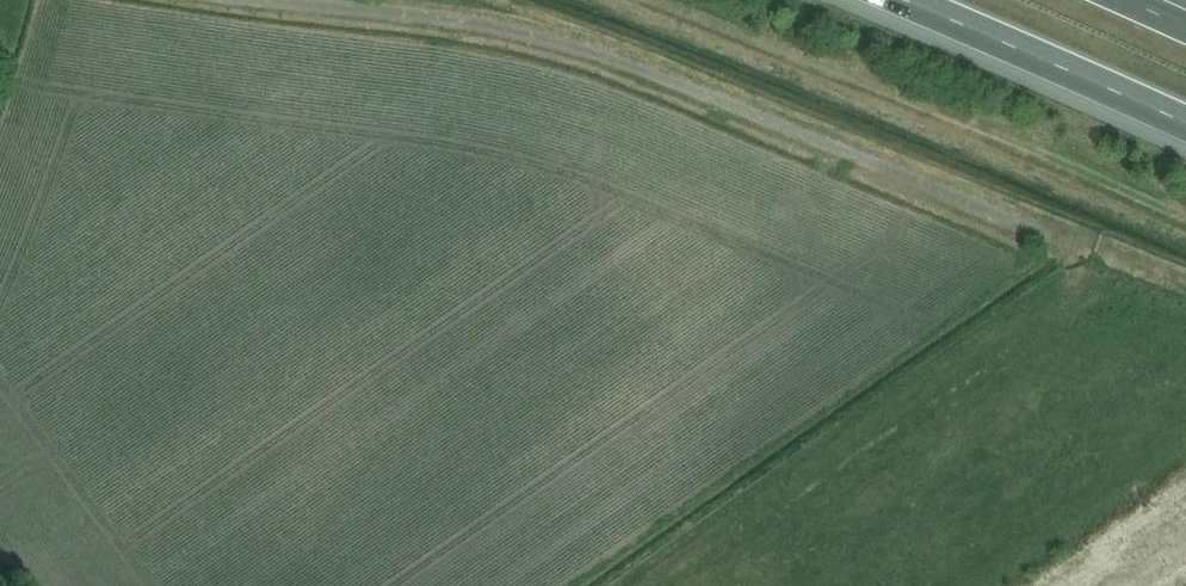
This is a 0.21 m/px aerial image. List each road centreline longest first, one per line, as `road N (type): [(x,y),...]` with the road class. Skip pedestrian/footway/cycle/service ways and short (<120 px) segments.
road 1 (motorway): [(910,0),(1185,121)]

